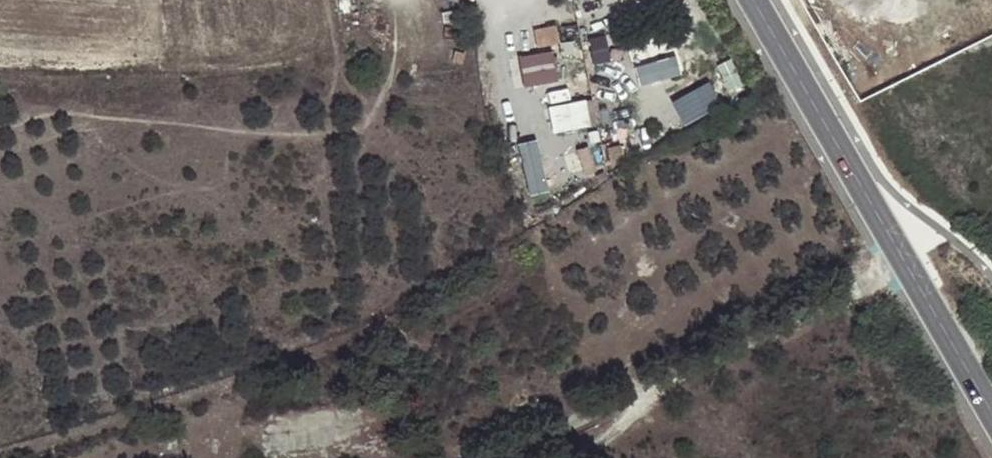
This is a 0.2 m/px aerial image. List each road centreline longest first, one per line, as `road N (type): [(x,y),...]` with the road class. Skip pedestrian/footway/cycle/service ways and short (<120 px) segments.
road 1 (secondary): [(991,414),(751,0)]

